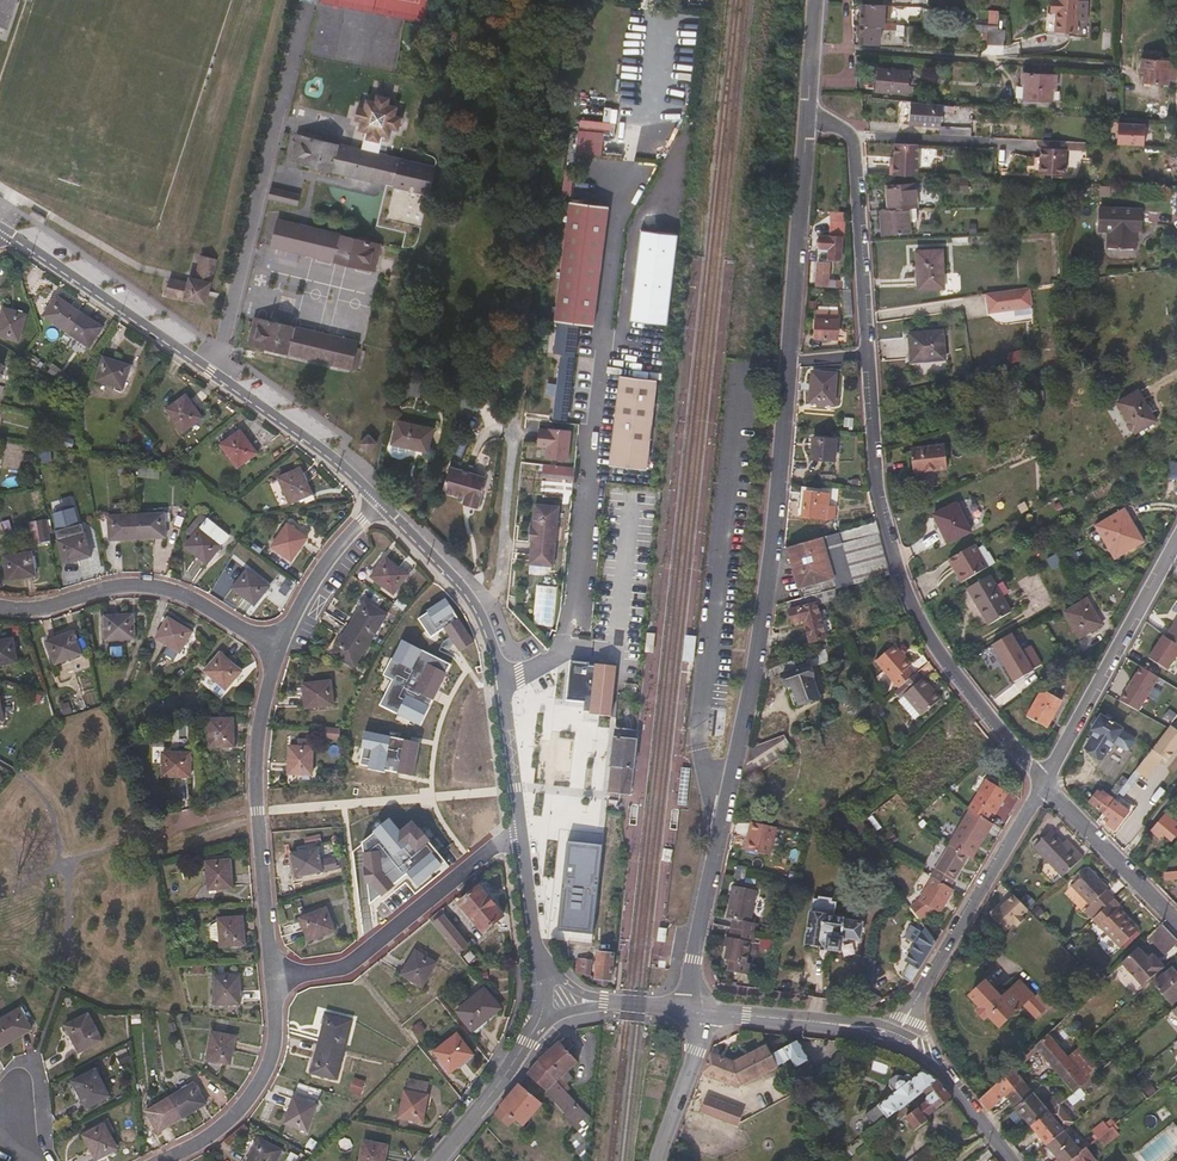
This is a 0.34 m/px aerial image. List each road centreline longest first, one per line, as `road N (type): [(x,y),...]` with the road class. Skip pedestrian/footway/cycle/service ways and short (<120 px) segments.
road 1 (residential): [(789,363),(760,637),(689,1010)]
road 2 (residential): [(868,355),(880,504),(912,601),(1042,788)]
road 3 (residential): [(380,500),(338,460),(0,224)]
road 4 (residential): [(522,839),(486,625),(468,592),(380,500)]
road 5 (residential): [(274,978),(256,773),(279,651)]
road 6 (residential): [(279,651),(161,588),(112,589),(28,611),(0,609)]
road 7 (residential): [(522,839),(497,844),(346,967),(274,978)]
road 8 (residential): [(899,1036),(1042,788)]
road 9 (residential): [(1042,788),(1176,544)]
road 10 (residential): [(809,116),(854,143),(868,355)]
road 11 (residential): [(809,116),(789,363)]
road 12 (residential): [(167,1160),(227,1126),(262,1081),(275,1048),(274,978)]
road 13 (residential): [(899,1036),(704,1011)]
road 14 (residential): [(1042,788),(1176,928)]
road 15 (residential): [(279,651),(322,570),(380,500)]
road 16 (residential): [(899,1036),(938,1064),(1012,1160)]
road 17 (residential): [(438,1160),(537,1025)]
road 18 (residential): [(704,1011),(658,1160)]

